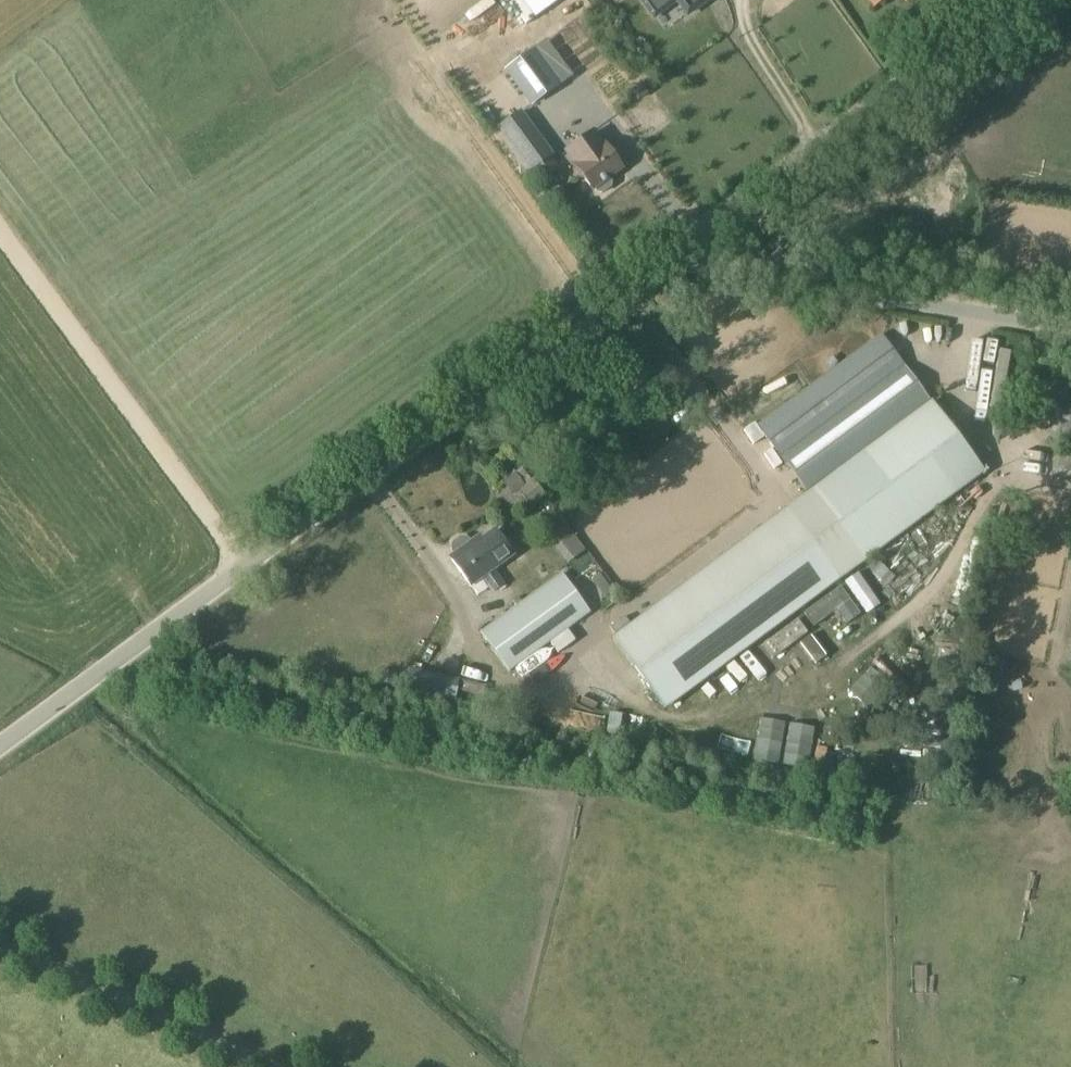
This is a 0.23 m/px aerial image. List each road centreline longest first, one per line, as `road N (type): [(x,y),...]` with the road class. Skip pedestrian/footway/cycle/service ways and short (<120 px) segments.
road 1 (unclassified): [(0,746),(663,258)]
road 2 (unclassified): [(663,258),(1018,0)]
road 3 (track): [(243,563),(0,229)]
road 4 (unclassified): [(1070,326),(663,258)]
road 5 (unclassified): [(272,1066),(0,947)]

